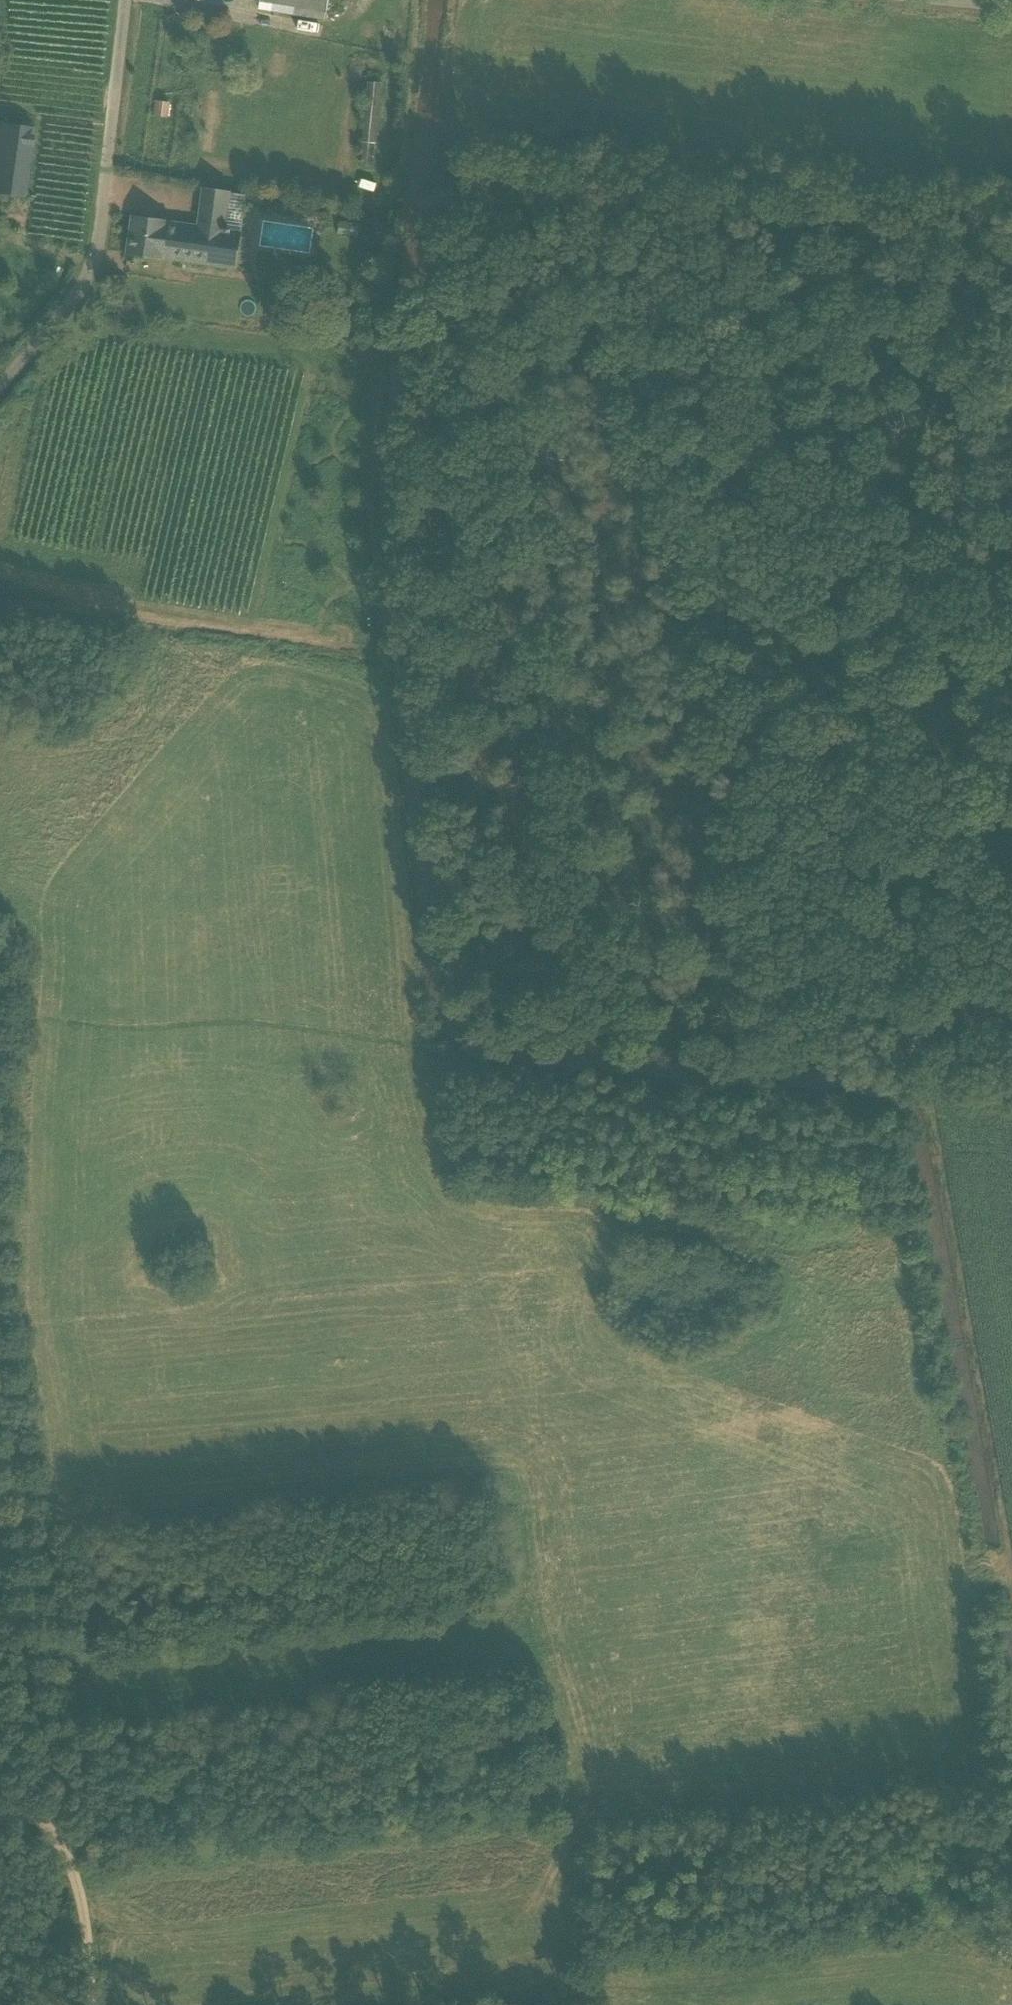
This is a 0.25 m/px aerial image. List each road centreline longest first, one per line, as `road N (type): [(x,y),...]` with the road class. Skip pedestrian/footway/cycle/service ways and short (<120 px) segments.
road 1 (unclassified): [(0,386),(88,279),(127,0)]
road 2 (track): [(45,1685),(0,1398)]
road 3 (track): [(94,2004),(59,1808)]
road 4 (track): [(59,1808),(45,1685)]

